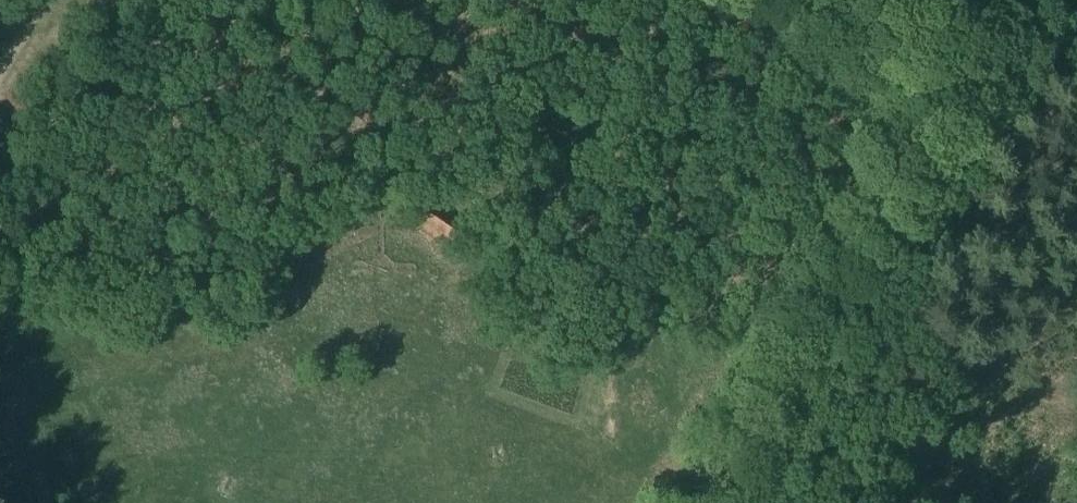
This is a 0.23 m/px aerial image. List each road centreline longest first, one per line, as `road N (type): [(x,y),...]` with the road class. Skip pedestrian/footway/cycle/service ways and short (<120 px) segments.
road 1 (track): [(769,502),(1064,0)]
road 2 (track): [(873,0),(1013,86)]
road 3 (track): [(74,0),(0,117)]

